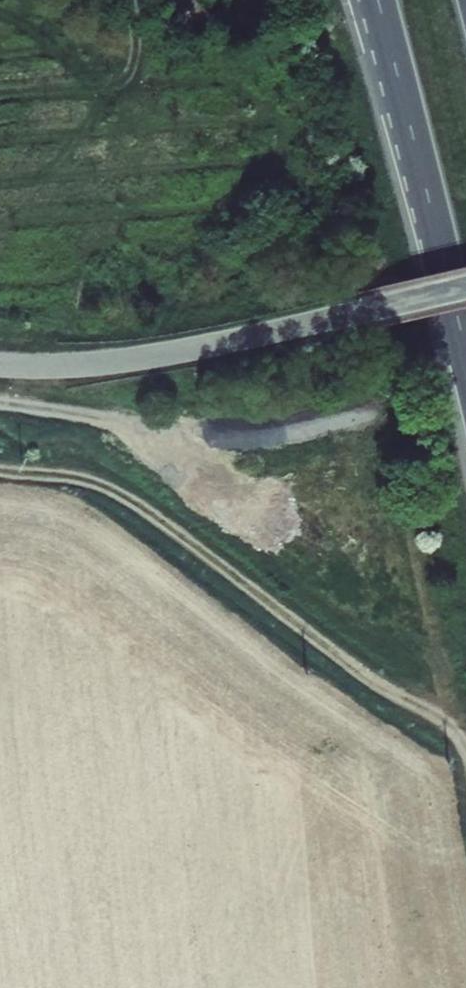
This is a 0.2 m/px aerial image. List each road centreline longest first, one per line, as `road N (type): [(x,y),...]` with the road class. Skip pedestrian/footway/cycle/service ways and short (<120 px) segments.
road 1 (track): [(465,755),(117,491),(0,469)]
road 2 (tertiary): [(0,365),(153,356),(465,286)]
road 3 (motorway): [(377,0),(465,361)]

